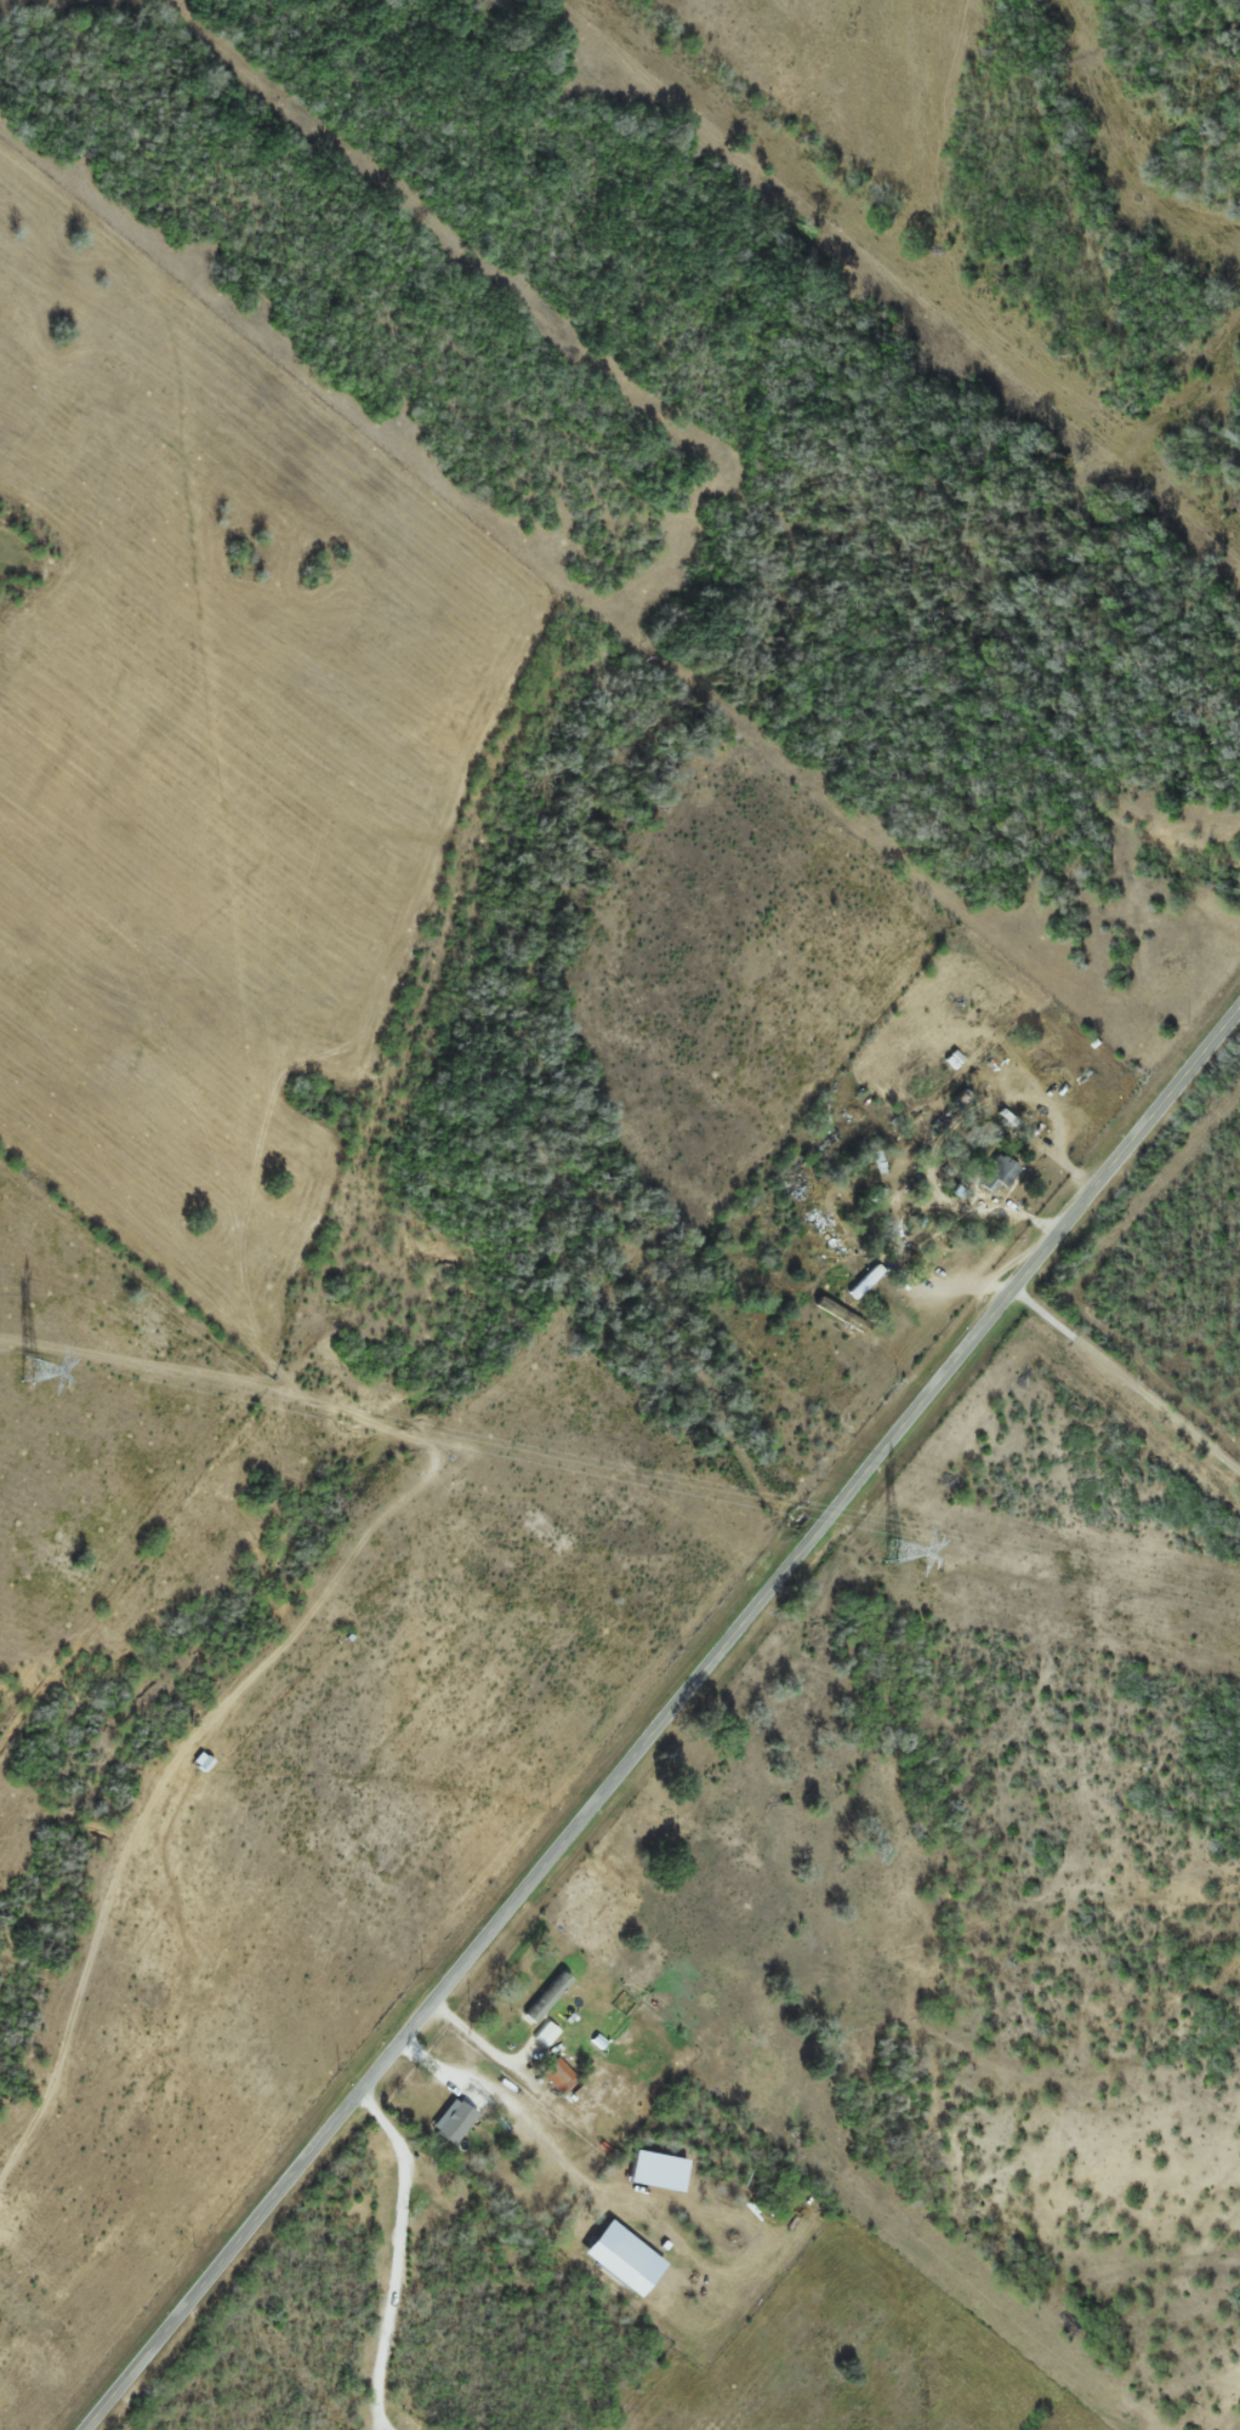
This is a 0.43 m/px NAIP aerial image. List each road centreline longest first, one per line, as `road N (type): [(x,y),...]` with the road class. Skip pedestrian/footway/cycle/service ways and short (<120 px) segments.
road 1 (tertiary): [(85,2429),(1239,1011)]

